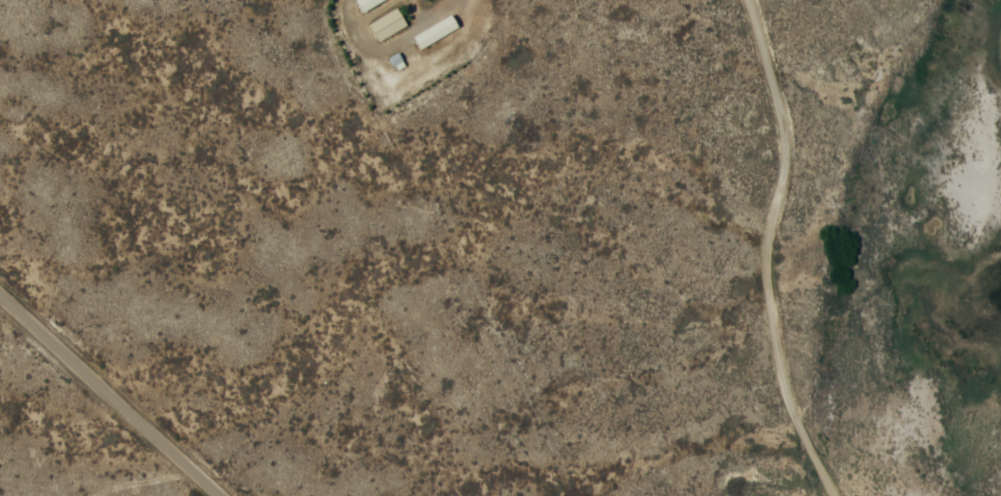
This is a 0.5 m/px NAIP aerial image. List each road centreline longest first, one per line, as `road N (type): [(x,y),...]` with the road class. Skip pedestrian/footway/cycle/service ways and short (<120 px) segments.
road 1 (residential): [(836,495),(807,440),(780,352),(769,284),(785,128),(750,0)]
road 2 (residential): [(230,495),(0,285)]

